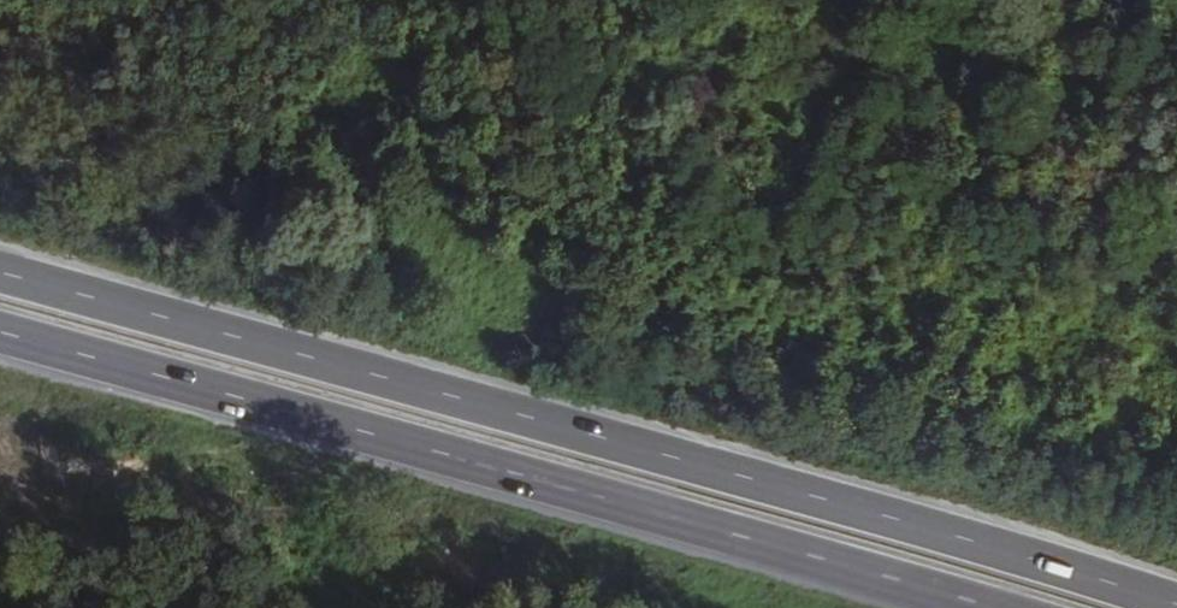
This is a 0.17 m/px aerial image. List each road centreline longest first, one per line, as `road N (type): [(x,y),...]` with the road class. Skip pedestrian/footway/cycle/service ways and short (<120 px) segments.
road 1 (trunk): [(1174,607),(1011,552),(0,274)]
road 2 (trunk): [(0,336),(983,607)]

